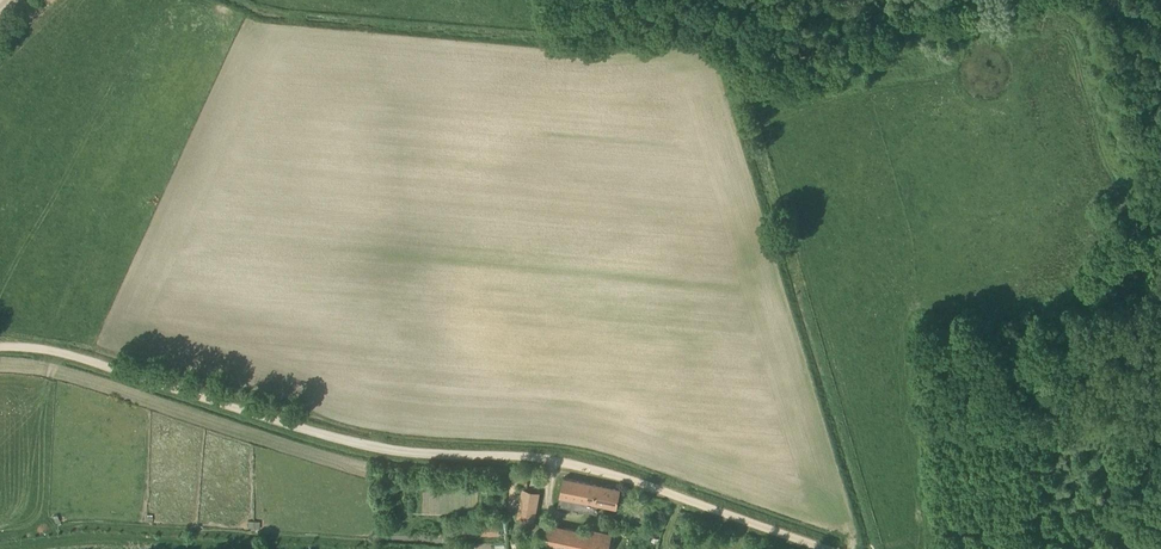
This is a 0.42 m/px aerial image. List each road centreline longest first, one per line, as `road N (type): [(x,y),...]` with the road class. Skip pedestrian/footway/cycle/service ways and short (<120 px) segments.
road 1 (track): [(0,346),(63,352),(376,449),(519,456),(620,476),(830,548)]

